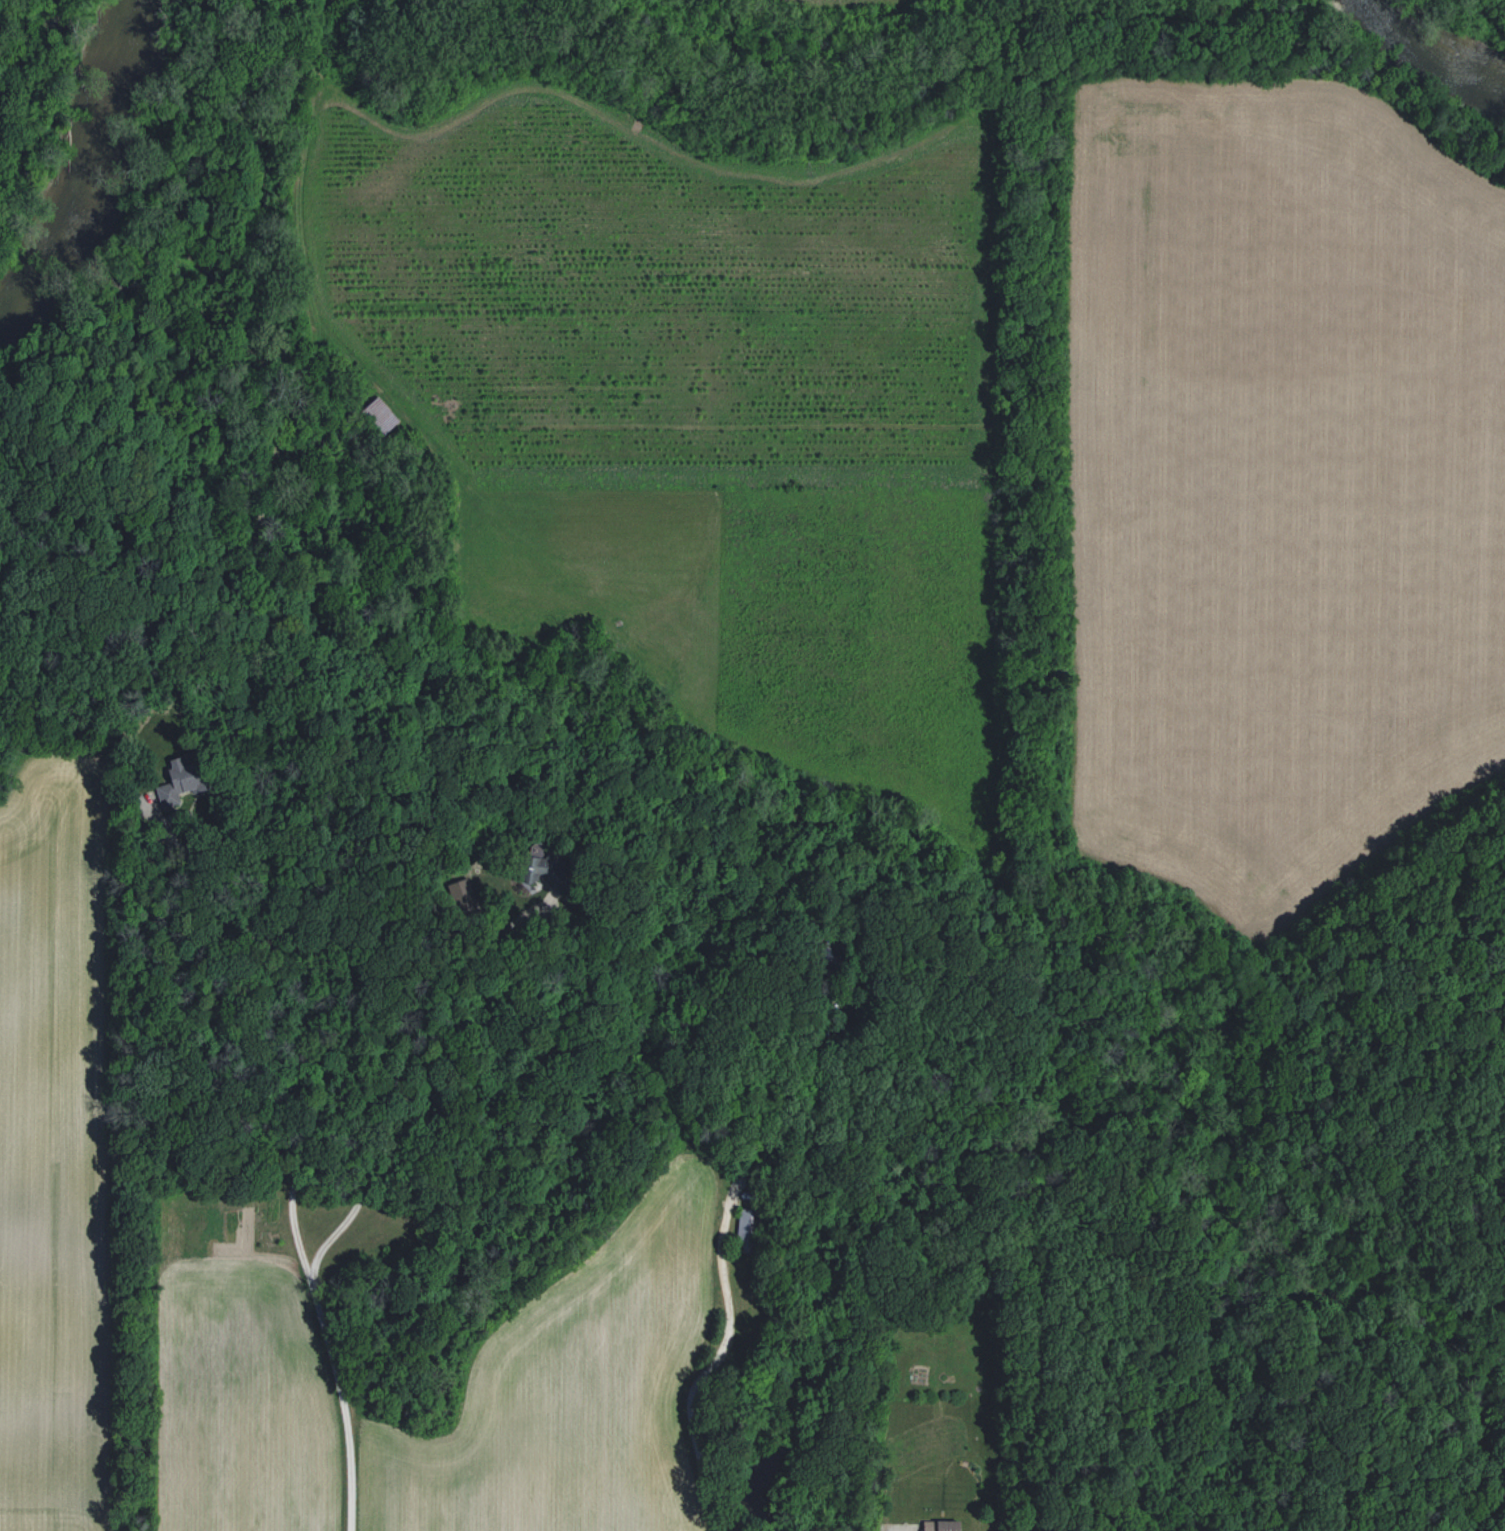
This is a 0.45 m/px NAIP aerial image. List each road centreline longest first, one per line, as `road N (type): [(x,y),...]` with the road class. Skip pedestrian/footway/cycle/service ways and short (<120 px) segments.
road 1 (residential): [(348,1530),(351,1460),(294,1233),(293,1195),(322,1110),(318,1034),(273,896),(295,778),(256,627)]

